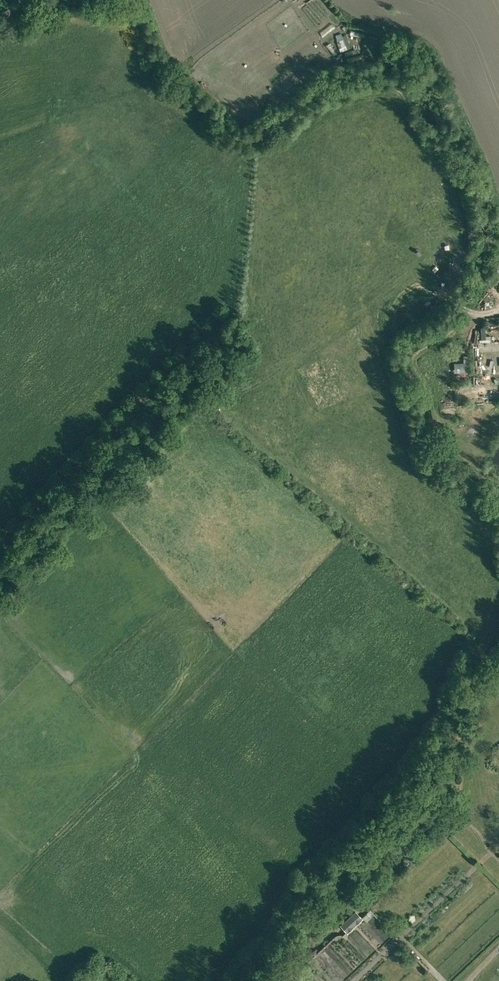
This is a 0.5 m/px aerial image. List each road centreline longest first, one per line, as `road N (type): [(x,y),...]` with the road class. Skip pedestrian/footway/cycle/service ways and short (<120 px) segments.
road 1 (track): [(498,862),(491,855),(355,980)]

